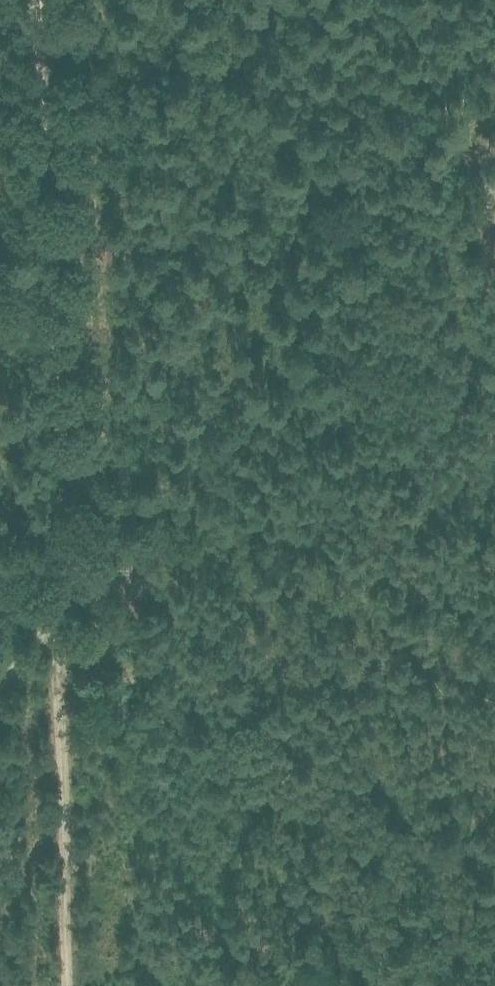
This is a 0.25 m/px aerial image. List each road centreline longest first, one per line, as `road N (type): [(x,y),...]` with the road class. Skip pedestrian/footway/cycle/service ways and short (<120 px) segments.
road 1 (track): [(47,0),(65,572)]
road 2 (track): [(65,572),(78,985)]

